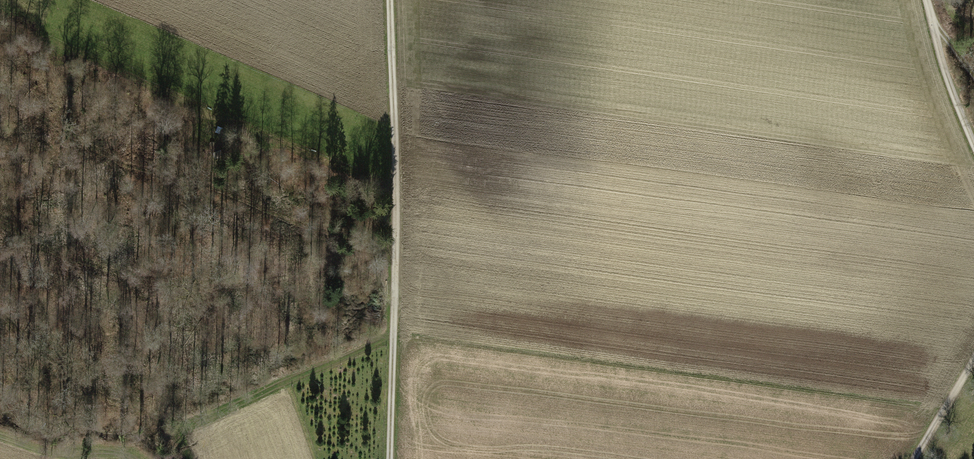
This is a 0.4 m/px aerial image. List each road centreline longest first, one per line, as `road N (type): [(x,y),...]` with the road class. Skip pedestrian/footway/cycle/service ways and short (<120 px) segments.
road 1 (track): [(391,0),(395,458)]
road 2 (track): [(140,458),(54,453),(0,435)]

